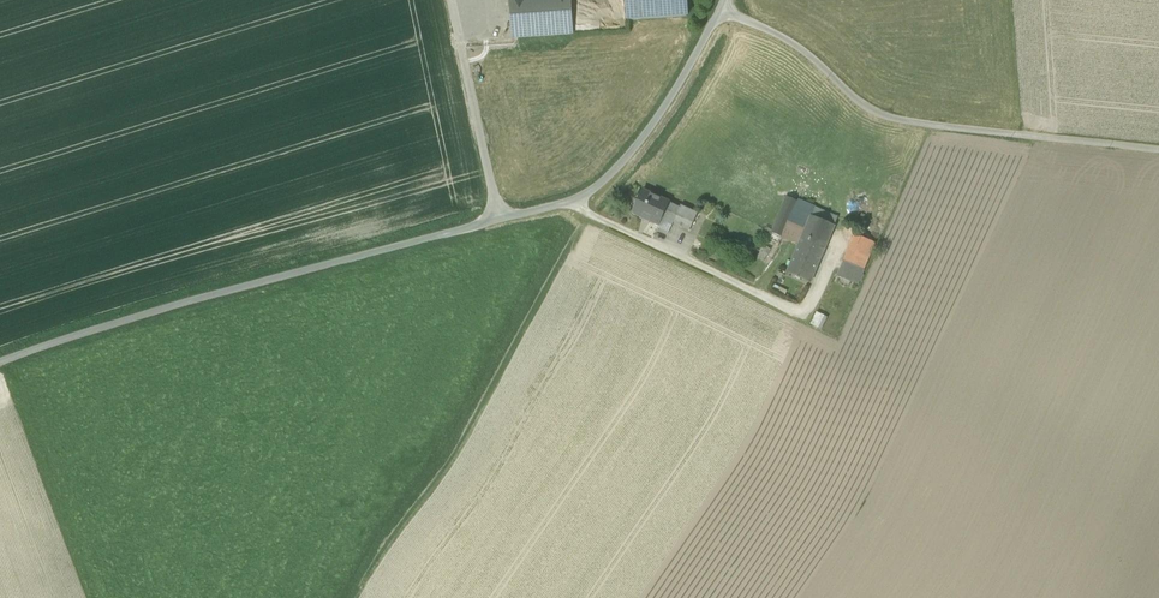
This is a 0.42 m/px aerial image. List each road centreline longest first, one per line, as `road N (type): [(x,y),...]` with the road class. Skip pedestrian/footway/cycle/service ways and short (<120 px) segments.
road 1 (unclassified): [(0,365),(274,277),(582,200),(652,120),(718,3)]
road 2 (unclassified): [(718,3),(784,37),(896,121),(1158,149)]

